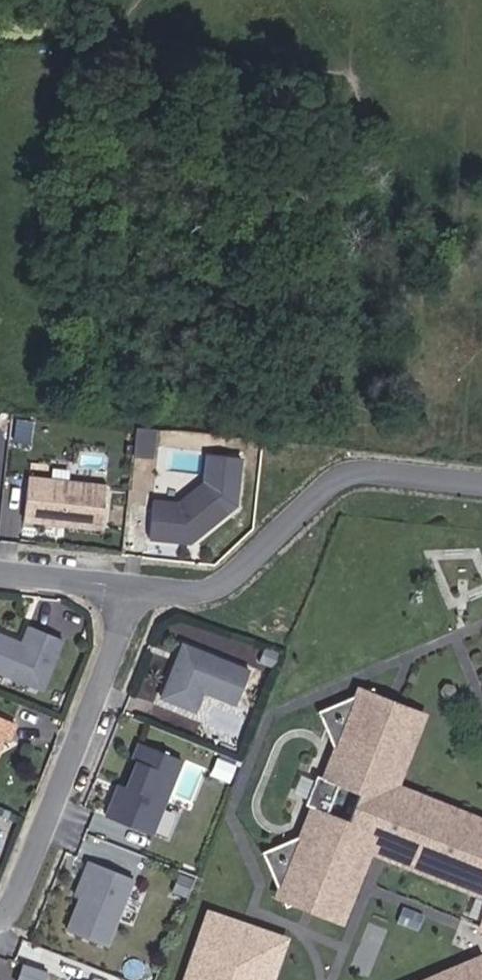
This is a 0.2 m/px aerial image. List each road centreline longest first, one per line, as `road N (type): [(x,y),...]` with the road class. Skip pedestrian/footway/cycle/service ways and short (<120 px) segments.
road 1 (residential): [(481,485),(353,472),(334,479),(219,592),(124,585)]
road 2 (residential): [(124,585),(0,899)]
road 3 (residential): [(124,585),(0,572)]

